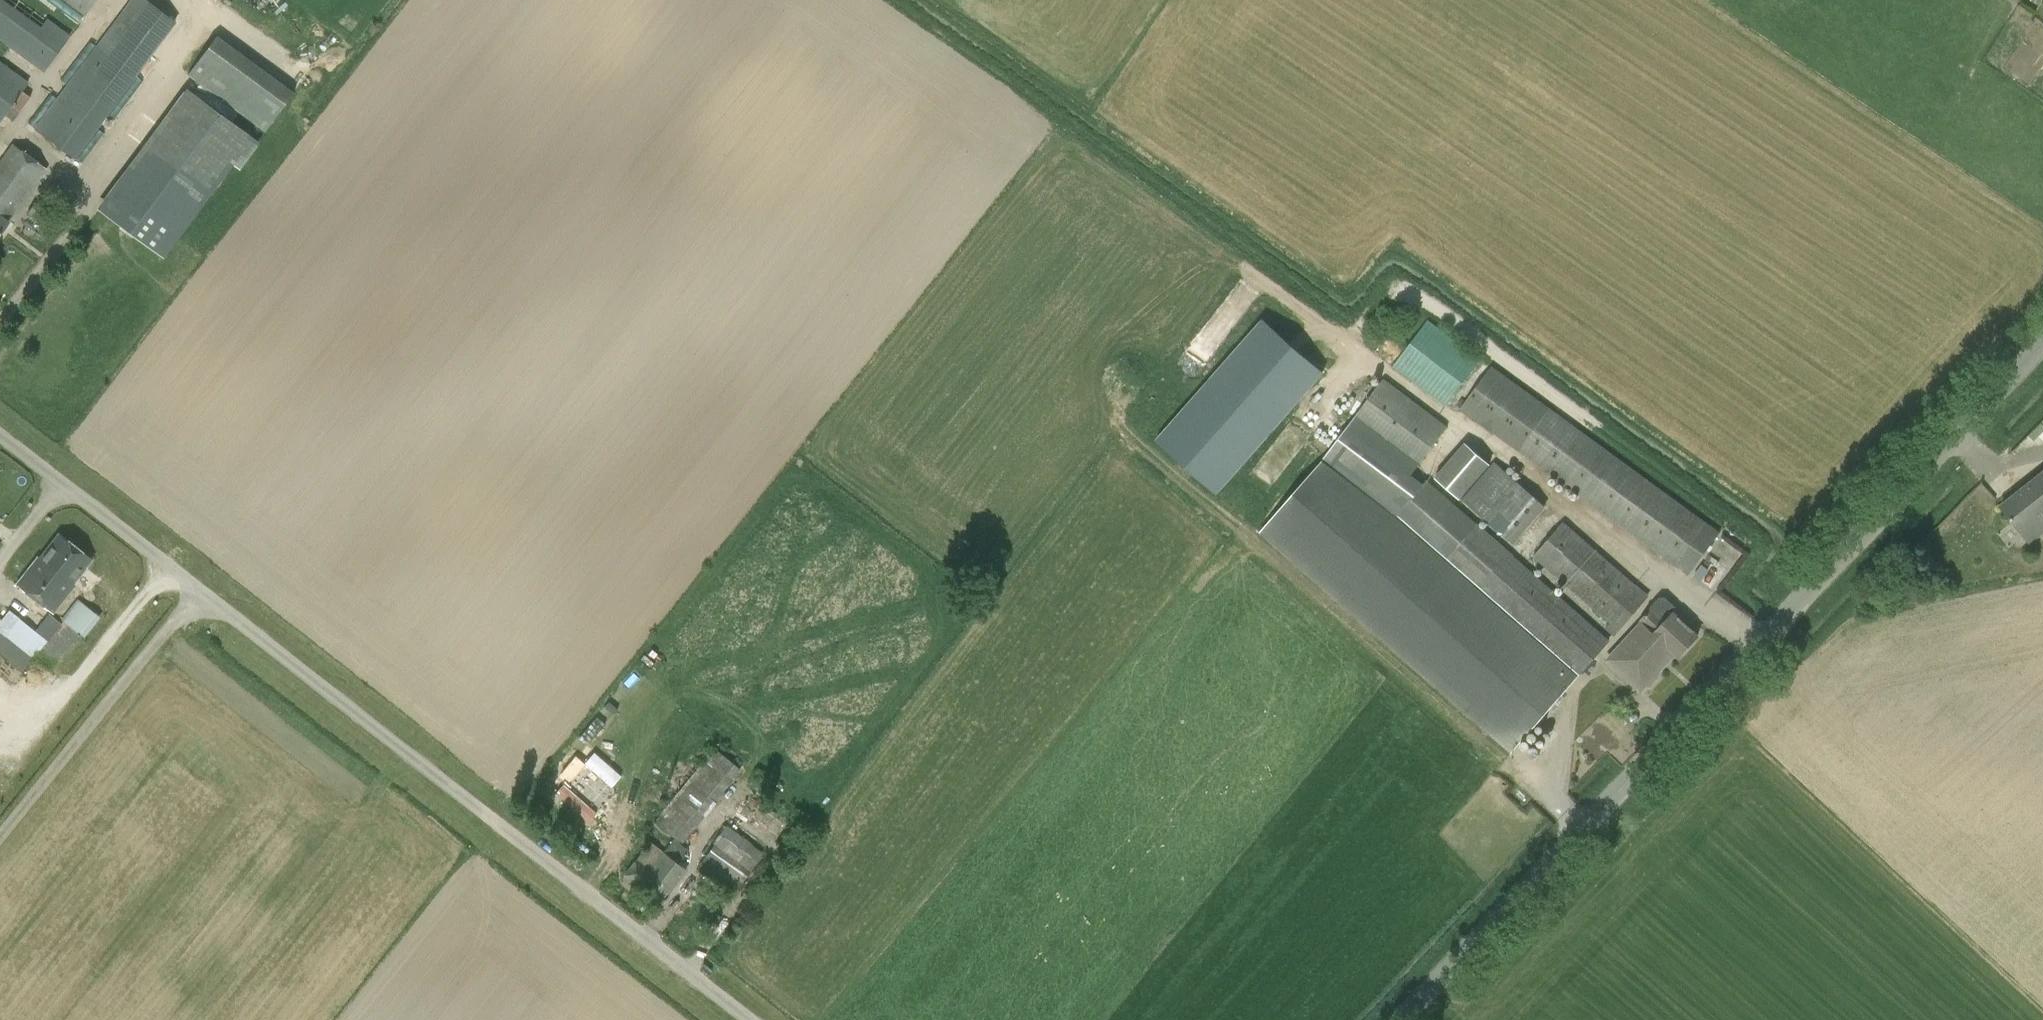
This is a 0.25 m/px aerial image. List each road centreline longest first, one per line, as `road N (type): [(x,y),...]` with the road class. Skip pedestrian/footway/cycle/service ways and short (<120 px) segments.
road 1 (unclassified): [(751,1019),(0,436)]
road 2 (unclassified): [(1398,1019),(2042,350)]

